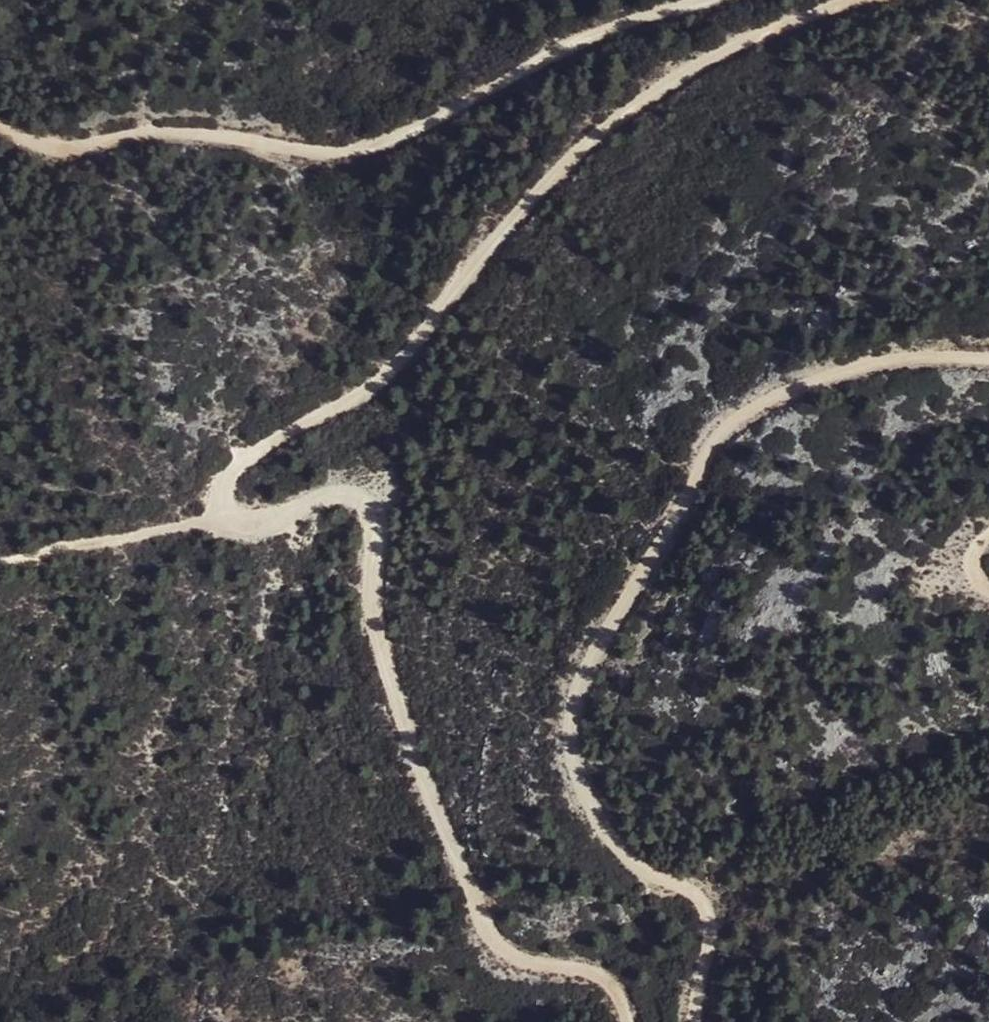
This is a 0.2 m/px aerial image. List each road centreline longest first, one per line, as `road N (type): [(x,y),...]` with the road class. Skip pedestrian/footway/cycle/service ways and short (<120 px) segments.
road 1 (track): [(862,0),(716,56),(609,126),(493,245),(375,388),(237,463),(219,497),(236,525),(293,517),(330,496),(347,495),(368,509),(380,643),(489,936),(518,960),(591,978),(618,996),(626,1021)]
road 2 (track): [(695,1021),(708,916),(699,899),(629,860),(610,839),(574,764),(571,726),(590,664),(726,429),(827,377),(889,362),(988,360)]
road 3 (track): [(0,126),(56,150),(134,134),(201,134),(320,156),(367,150),(429,124),(562,49),(712,0)]
road 4 (track): [(0,564),(222,513)]

